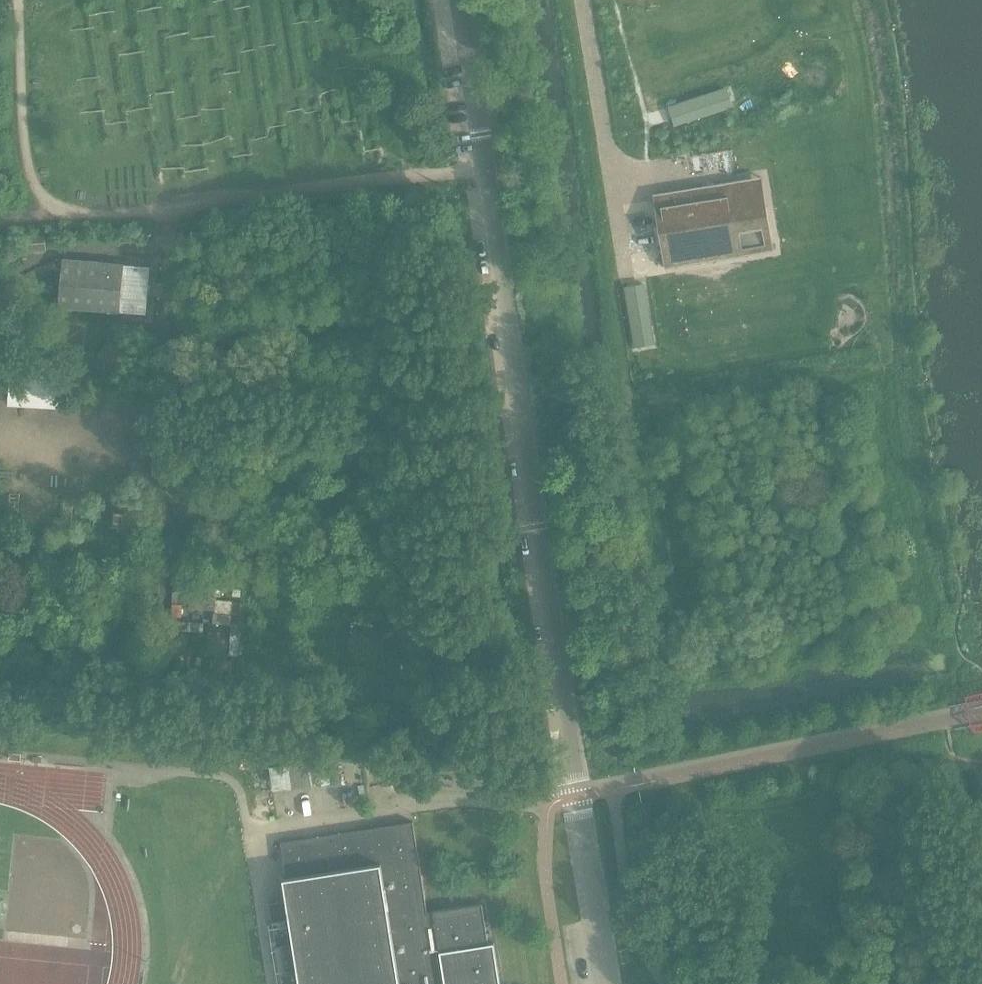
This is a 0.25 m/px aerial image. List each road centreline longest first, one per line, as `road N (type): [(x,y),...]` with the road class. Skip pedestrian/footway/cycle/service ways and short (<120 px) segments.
road 1 (unclassified): [(609,983),(454,0)]

